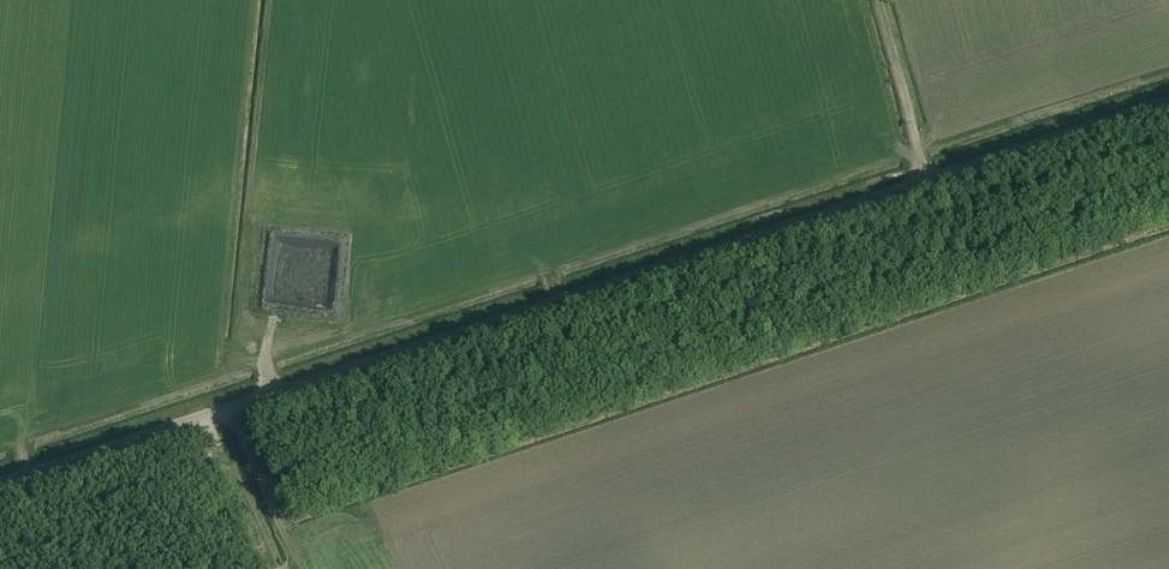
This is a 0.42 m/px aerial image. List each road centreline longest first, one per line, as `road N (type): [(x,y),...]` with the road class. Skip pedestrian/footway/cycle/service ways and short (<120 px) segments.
road 1 (unclassified): [(0,483),(1168,100)]
road 2 (track): [(877,0),(928,180)]
road 3 (track): [(198,418),(255,568)]

